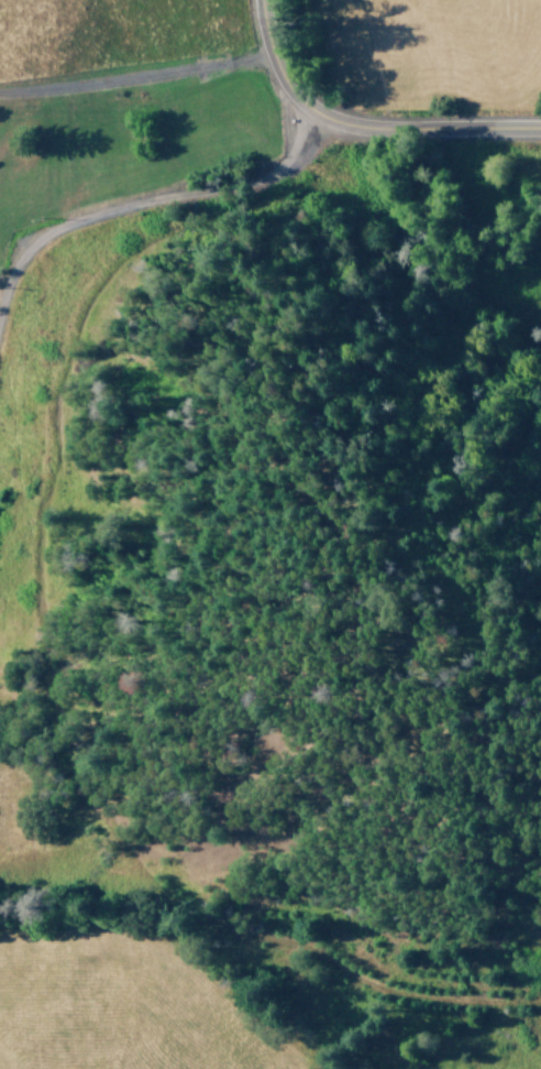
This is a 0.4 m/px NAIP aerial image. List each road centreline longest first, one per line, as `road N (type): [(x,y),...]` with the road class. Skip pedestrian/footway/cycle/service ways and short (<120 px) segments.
road 1 (residential): [(0,291),(21,254),(85,217),(252,174),(285,146),(302,113)]
road 2 (residential): [(540,131),(448,133),(302,113),(279,92),(262,54),(260,0)]

